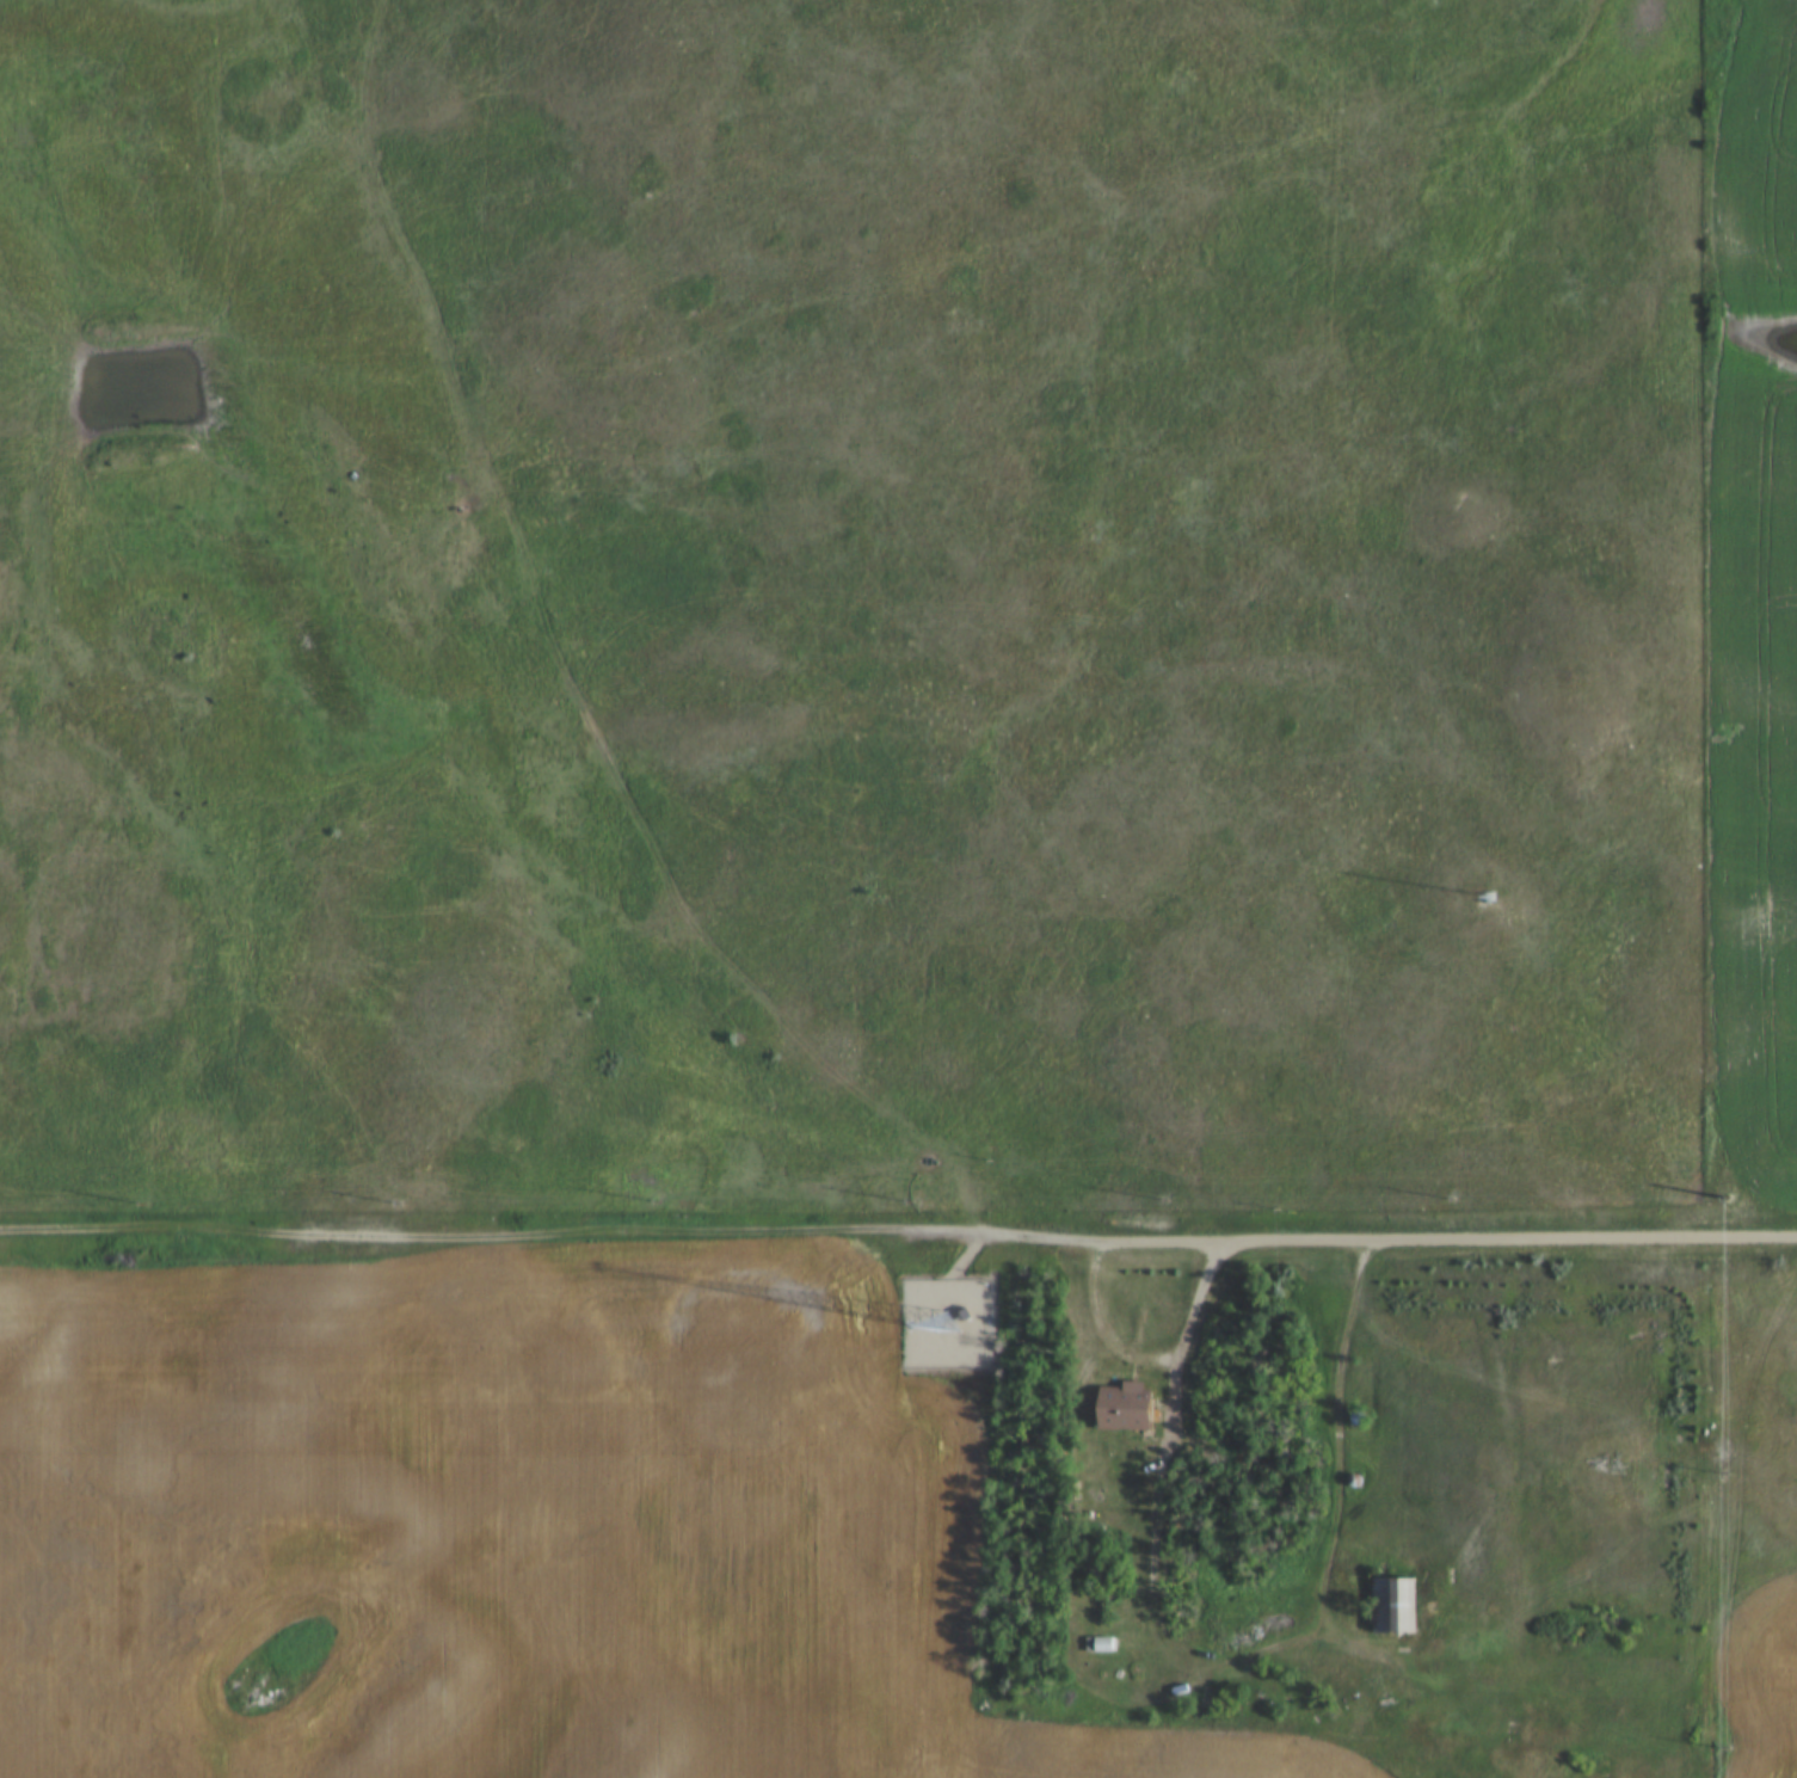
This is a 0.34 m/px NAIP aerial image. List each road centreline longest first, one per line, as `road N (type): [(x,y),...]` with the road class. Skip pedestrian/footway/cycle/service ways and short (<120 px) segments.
road 1 (track): [(1095,1243),(986,1230),(482,1239),(0,1227)]

